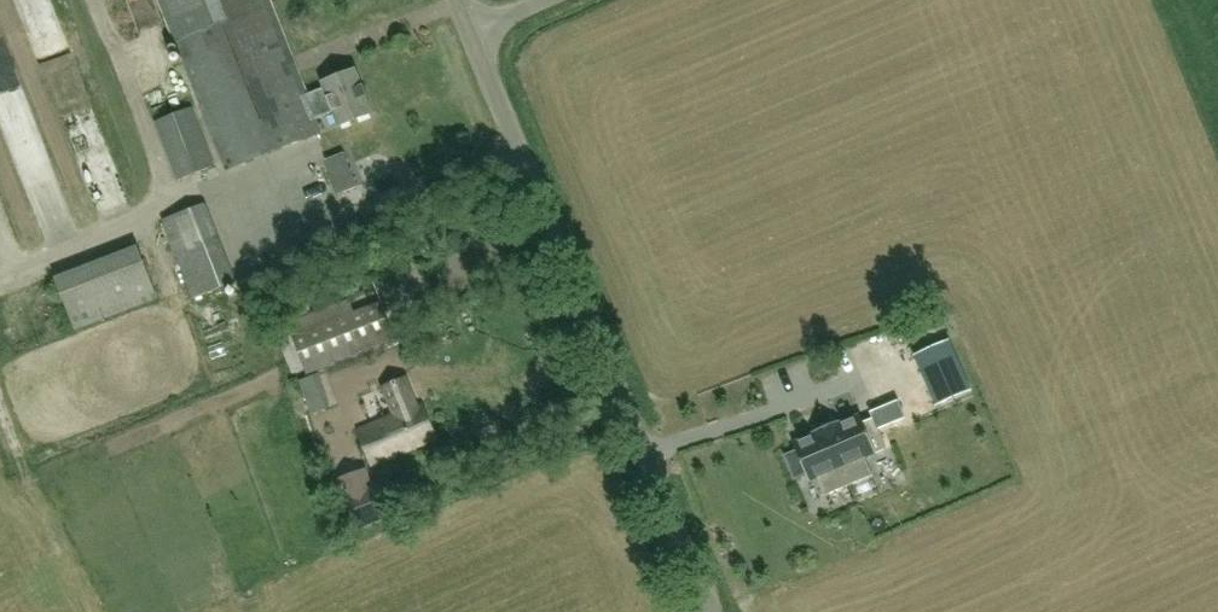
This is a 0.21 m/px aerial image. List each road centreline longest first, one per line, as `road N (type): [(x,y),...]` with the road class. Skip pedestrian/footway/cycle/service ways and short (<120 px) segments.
road 1 (unclassified): [(713,611),(470,29)]

